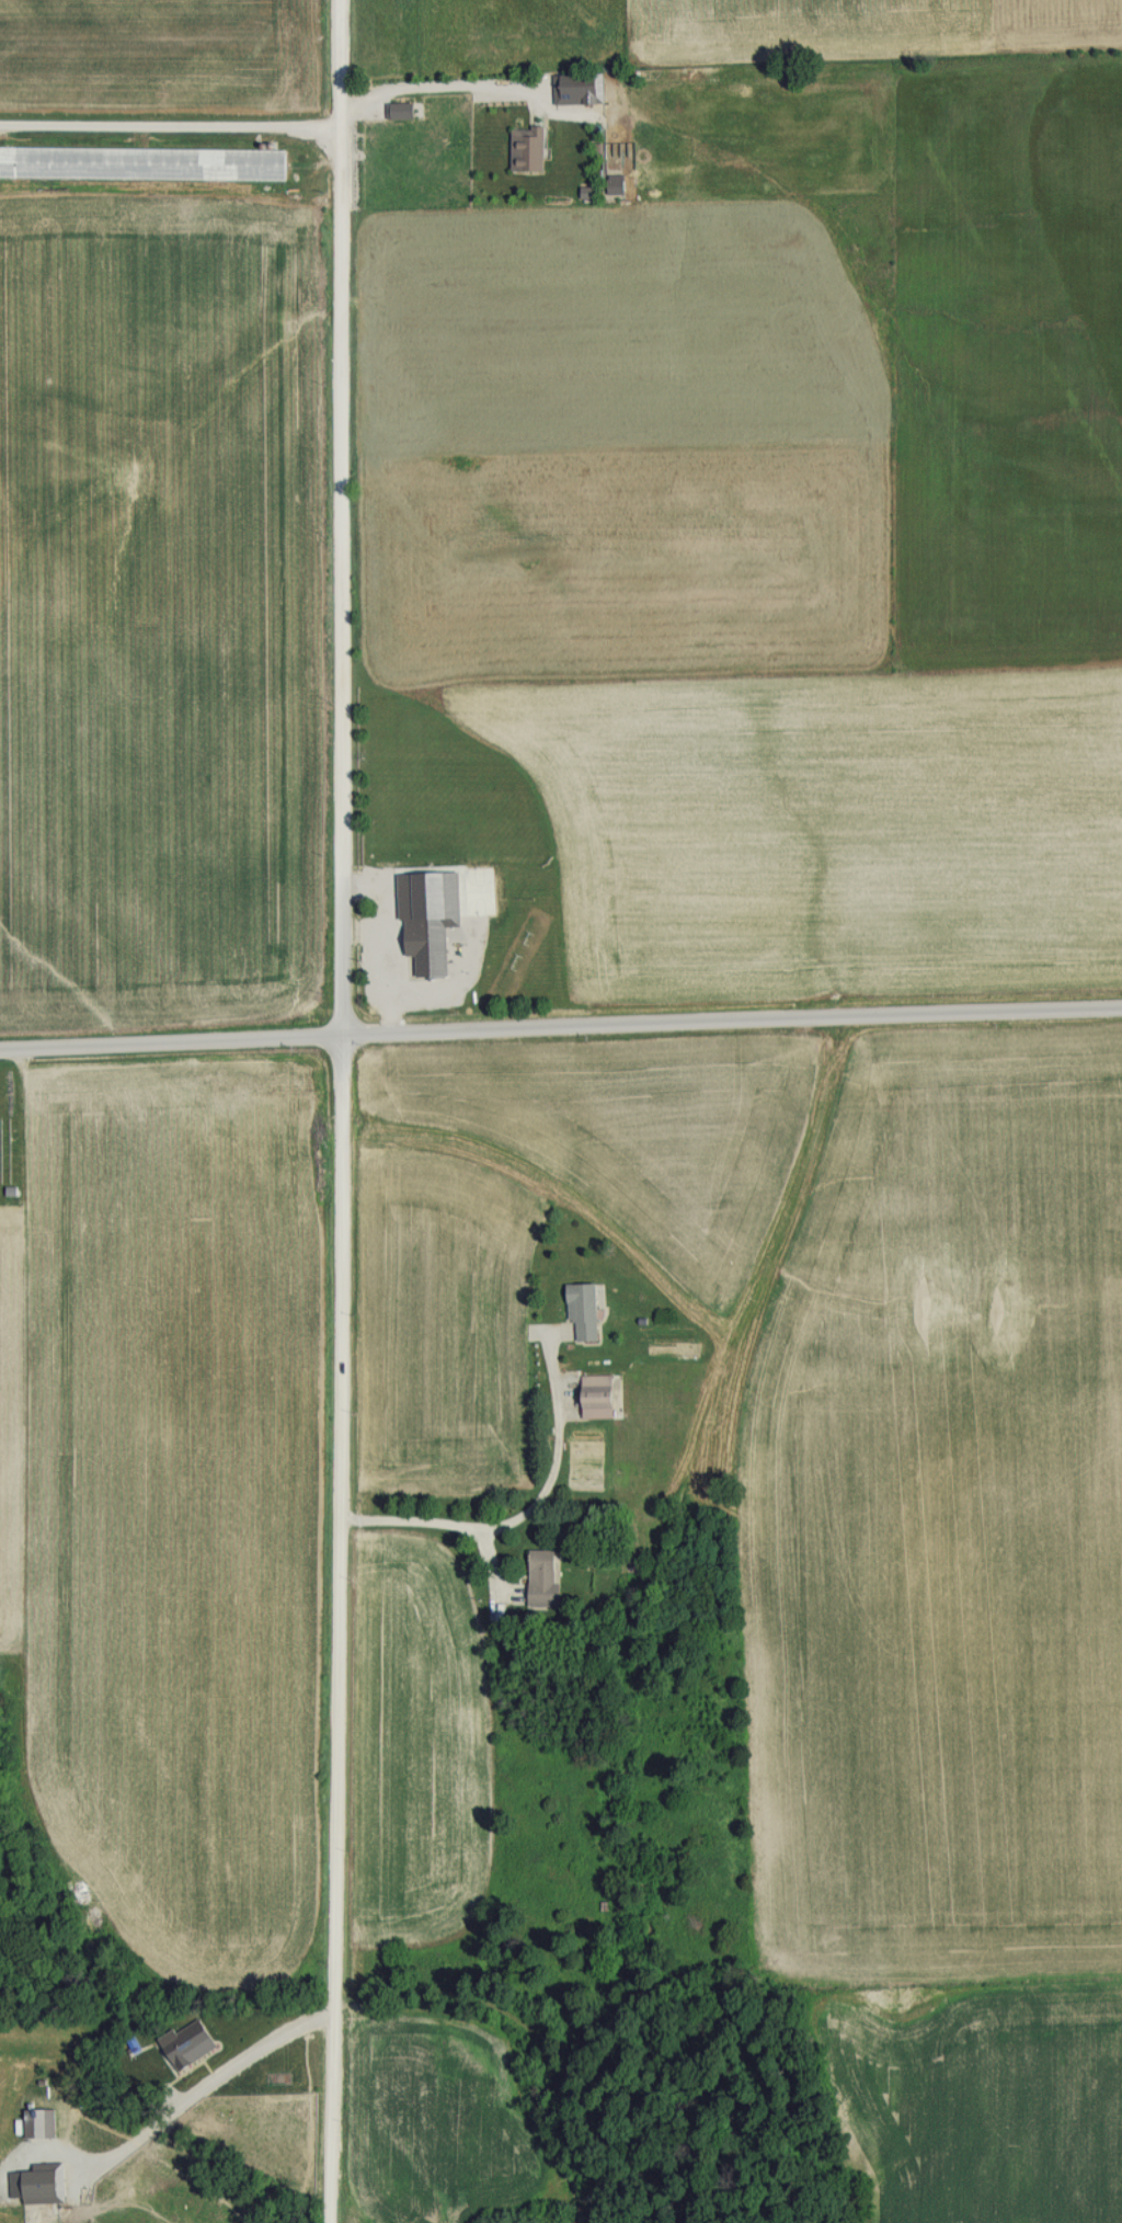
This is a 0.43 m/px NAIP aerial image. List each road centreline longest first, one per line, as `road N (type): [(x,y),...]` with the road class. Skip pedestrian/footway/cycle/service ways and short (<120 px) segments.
road 1 (residential): [(326,2222),(339,1189),(334,0)]
road 2 (residential): [(0,1055),(1121,1011)]

